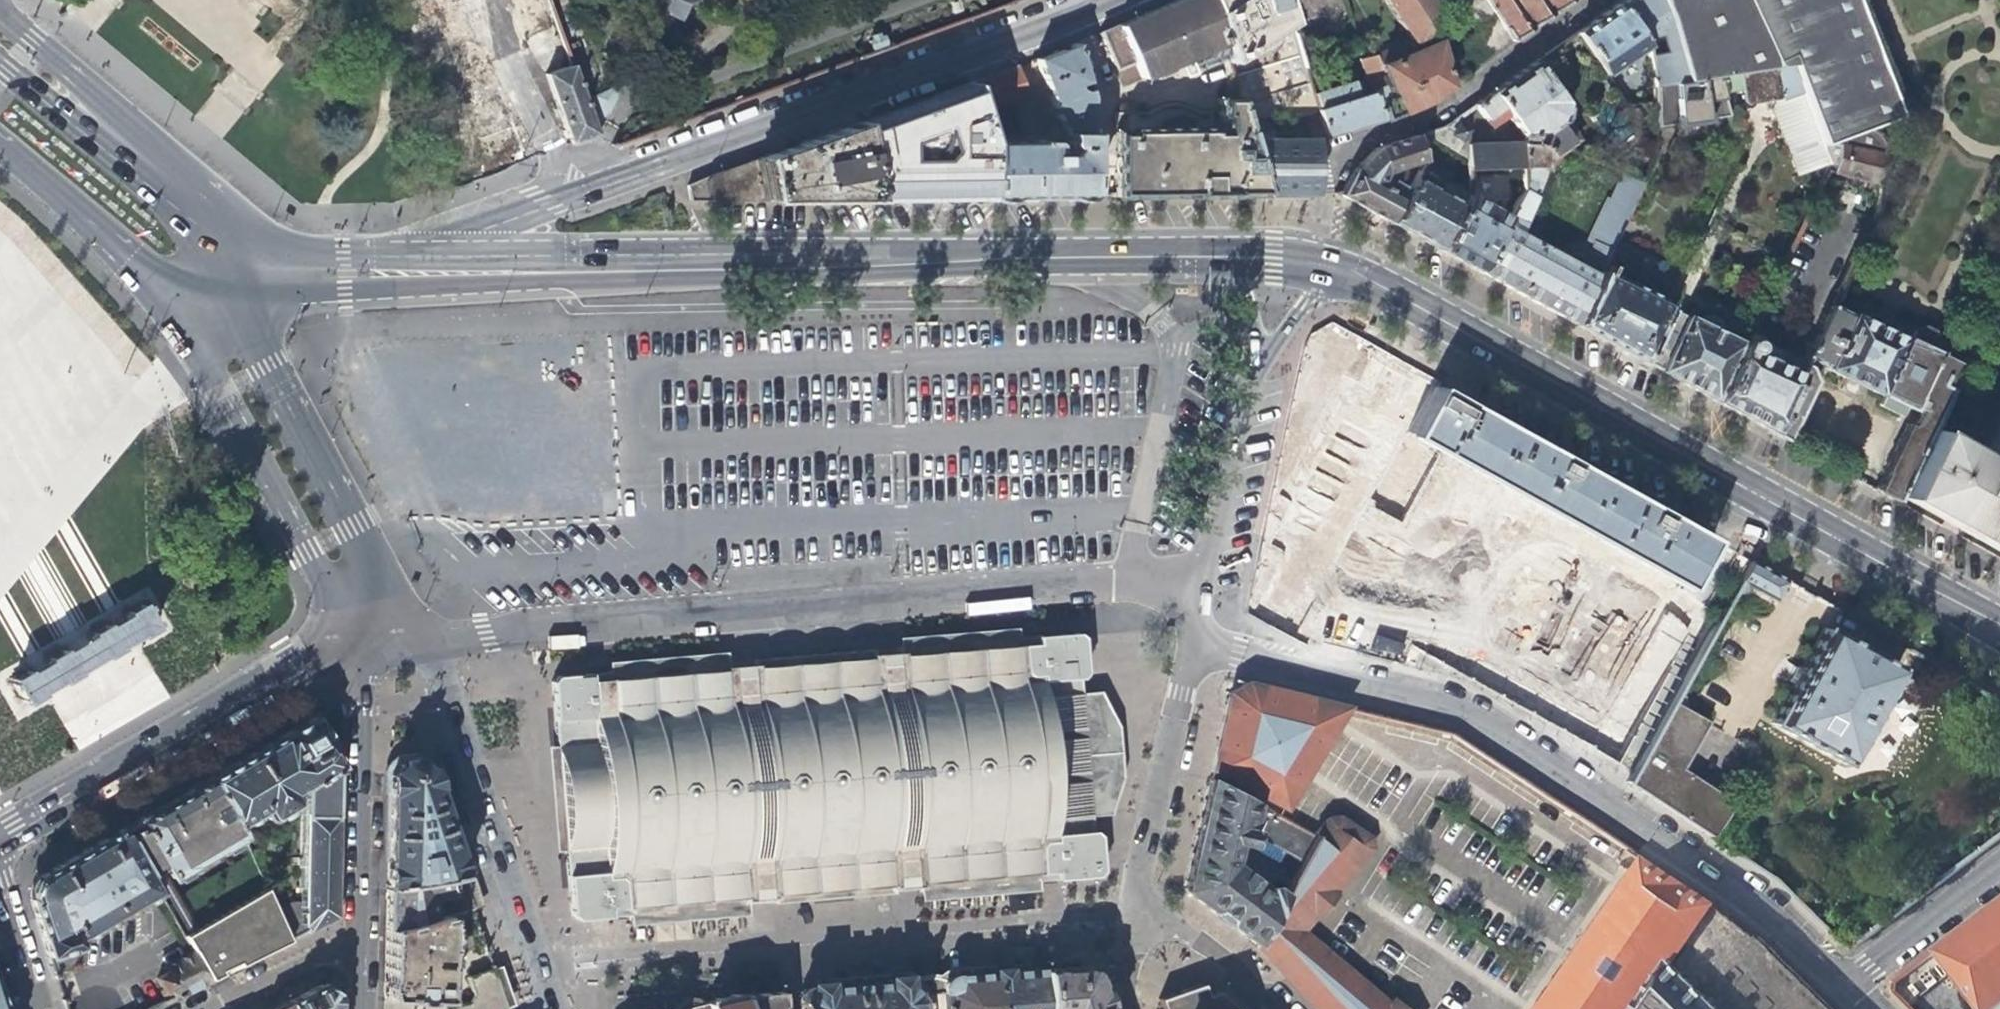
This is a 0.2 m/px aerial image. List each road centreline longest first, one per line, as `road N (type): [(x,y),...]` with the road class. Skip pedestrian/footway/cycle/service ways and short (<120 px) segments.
road 1 (residential): [(428,637),(1141,579),(1190,598)]
road 2 (secondary): [(1999,628),(1337,264)]
road 3 (residential): [(1846,984),(1760,906),(1459,707),(1231,652),(1200,637)]
road 4 (tertiary): [(1099,0),(577,195),(439,256)]
road 5 (secondary): [(1240,255),(562,266)]
road 6 (secondary): [(0,846),(377,639)]
road 7 (residential): [(1587,0),(1430,115),(1327,158),(1321,258)]
road 8 (secondary): [(179,299),(306,551),(377,639)]
road 9 (residential): [(553,1008),(428,637)]
road 10 (secondary): [(377,639),(364,554),(231,287)]
road 11 (secondary): [(231,287),(468,286),(562,266)]
road 12 (residential): [(377,639),(365,711),(356,941)]
road 13 (residential): [(1122,918),(1200,637)]
road 14 (residential): [(1190,598),(1250,374),(1266,352)]
road 15 (secondary): [(0,151),(179,299)]
road 16 (secondary): [(439,256),(343,256),(231,287)]
road 17 (residential): [(1846,984),(1999,869)]
road 18 (secondary): [(231,287),(200,203),(130,145)]
road 19 (secondary): [(130,145),(0,20)]
road 20 (residential): [(1271,1008),(1223,954),(1122,918)]
road 21 (residential): [(356,941),(199,1008)]
road 22 (secondary): [(130,145),(0,61)]
road 23 (secondary): [(562,266),(439,256)]

